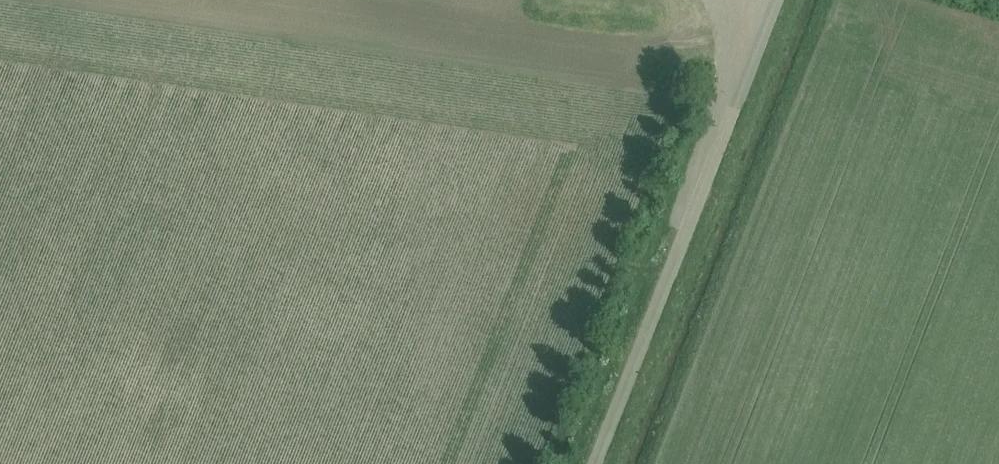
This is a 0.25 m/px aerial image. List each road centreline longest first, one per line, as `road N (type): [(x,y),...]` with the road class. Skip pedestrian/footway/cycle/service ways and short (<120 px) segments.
road 1 (unclassified): [(774,0),(594,463)]

